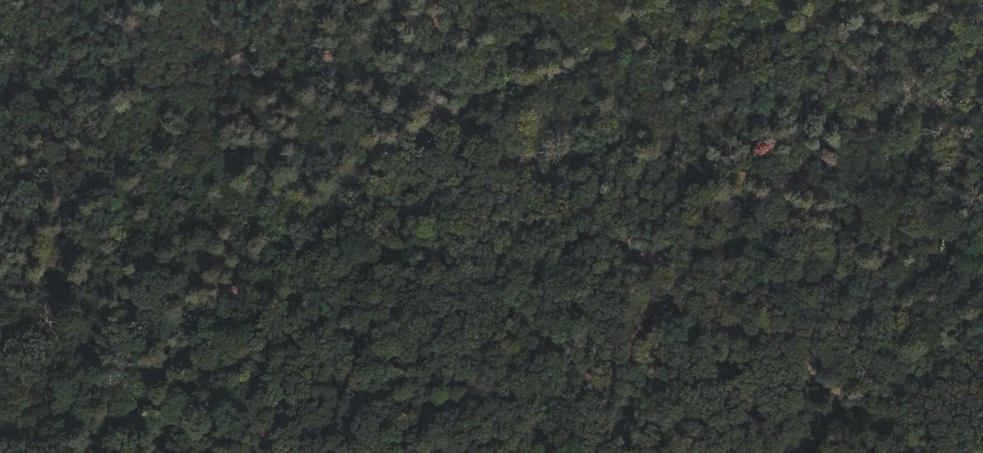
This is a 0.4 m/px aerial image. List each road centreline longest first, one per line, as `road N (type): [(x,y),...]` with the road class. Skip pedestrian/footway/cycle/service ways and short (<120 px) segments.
road 1 (track): [(453,123),(923,452)]
road 2 (track): [(101,452),(357,178)]
road 3 (track): [(673,47),(982,23)]
road 4 (track): [(453,123),(484,87),(673,47)]

